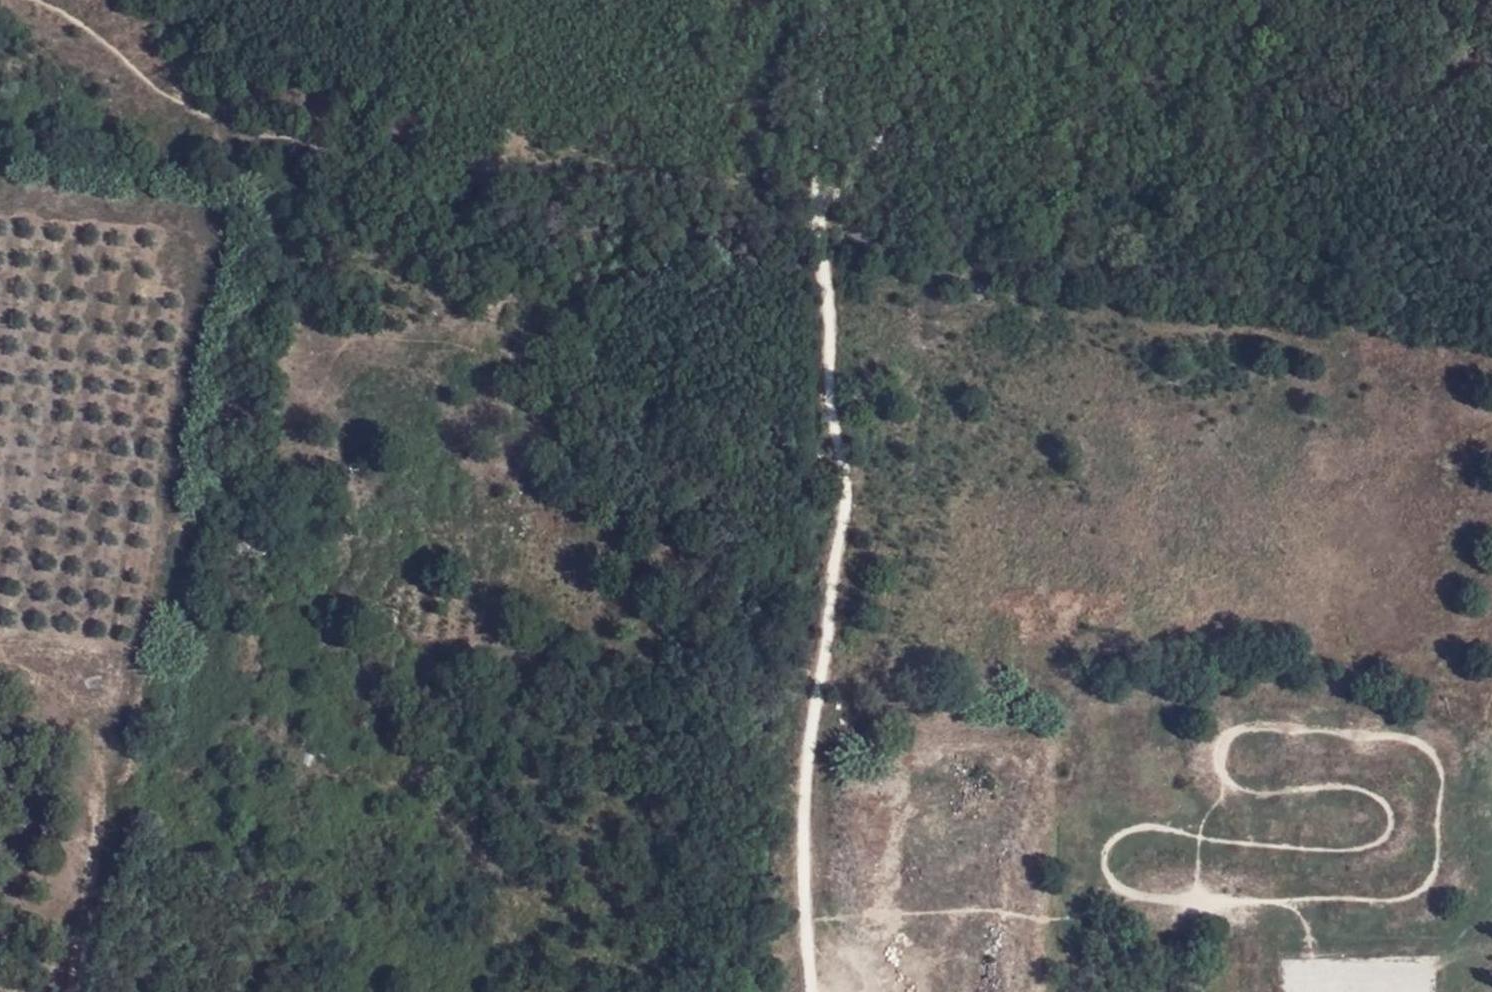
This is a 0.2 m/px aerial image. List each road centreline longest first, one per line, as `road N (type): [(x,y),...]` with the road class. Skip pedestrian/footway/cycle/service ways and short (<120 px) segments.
road 1 (track): [(811,991),(806,757),(828,673),(846,499),(829,403),(829,186)]
road 2 (track): [(0,662),(80,681),(103,723),(99,843),(74,991)]

